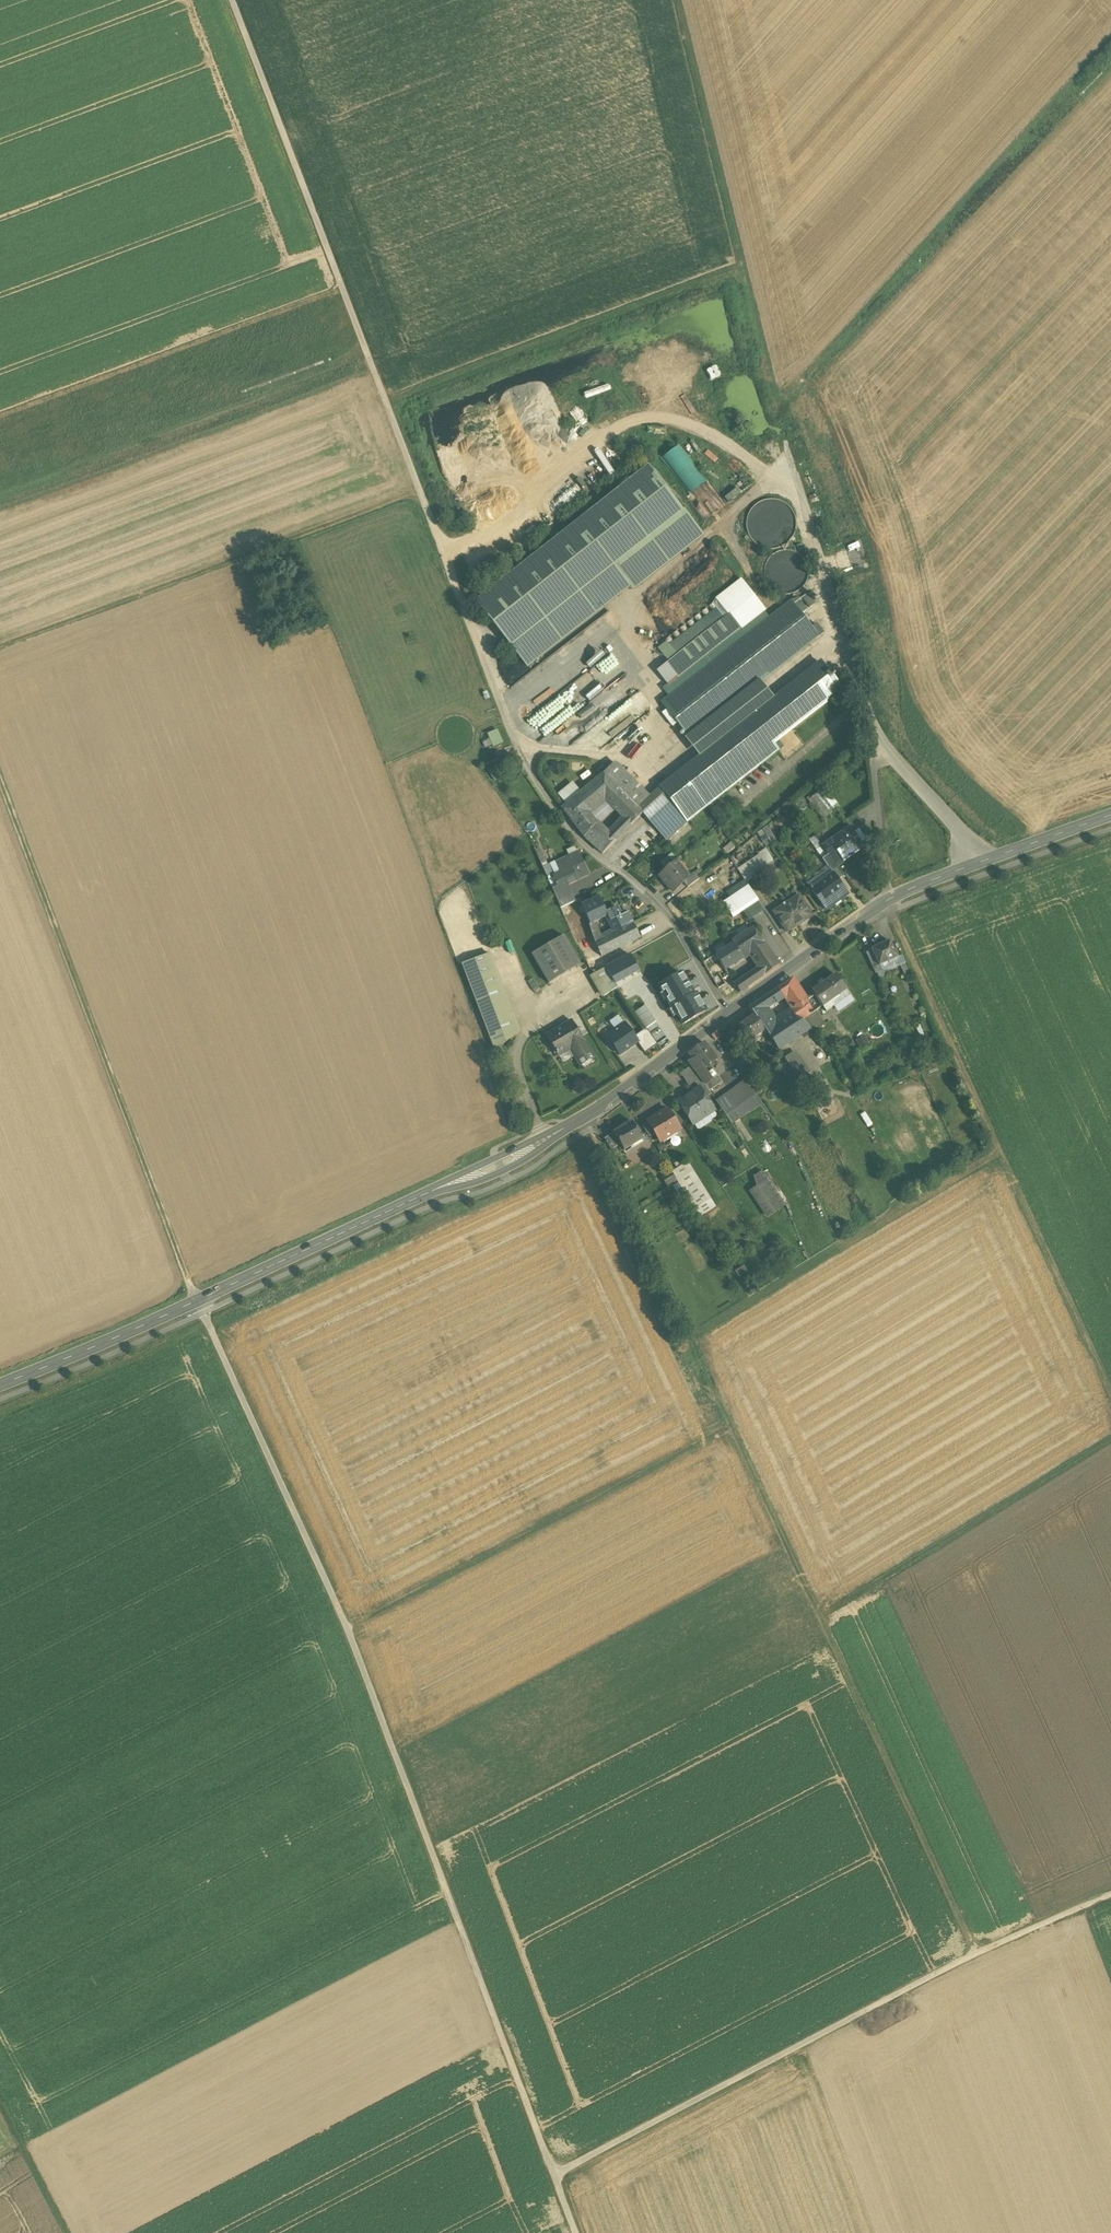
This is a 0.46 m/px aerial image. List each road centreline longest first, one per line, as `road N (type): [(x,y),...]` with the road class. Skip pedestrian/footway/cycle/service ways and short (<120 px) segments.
road 1 (track): [(577,2232),(348,1628),(196,1302),(0,783)]
road 2 (track): [(977,1954),(586,1115)]
road 3 (track): [(731,1427),(0,1811)]
road 4 (secondary): [(0,1385),(499,1164),(586,1115),(727,1015)]
road 5 (track): [(679,0),(774,400),(842,631)]
road 6 (track): [(553,2176),(977,1954),(1110,1897)]
road 7 (track): [(891,912),(1110,1393)]
road 8 (track): [(232,0),(420,492)]
road 9 (track): [(1110,51),(774,400)]
road 10 (residential): [(472,628),(551,804),(580,841),(664,909),(727,1015)]
road 11 (track): [(0,646),(420,492)]
road 12 (secondary): [(727,1015),(889,901),(1110,815)]
road 13 (track): [(691,1339),(996,1149)]
road 14 (track): [(821,1618),(1110,1439)]
road 15 (track): [(420,492),(472,628)]
road 16 (track): [(0,2103),(67,2232)]

